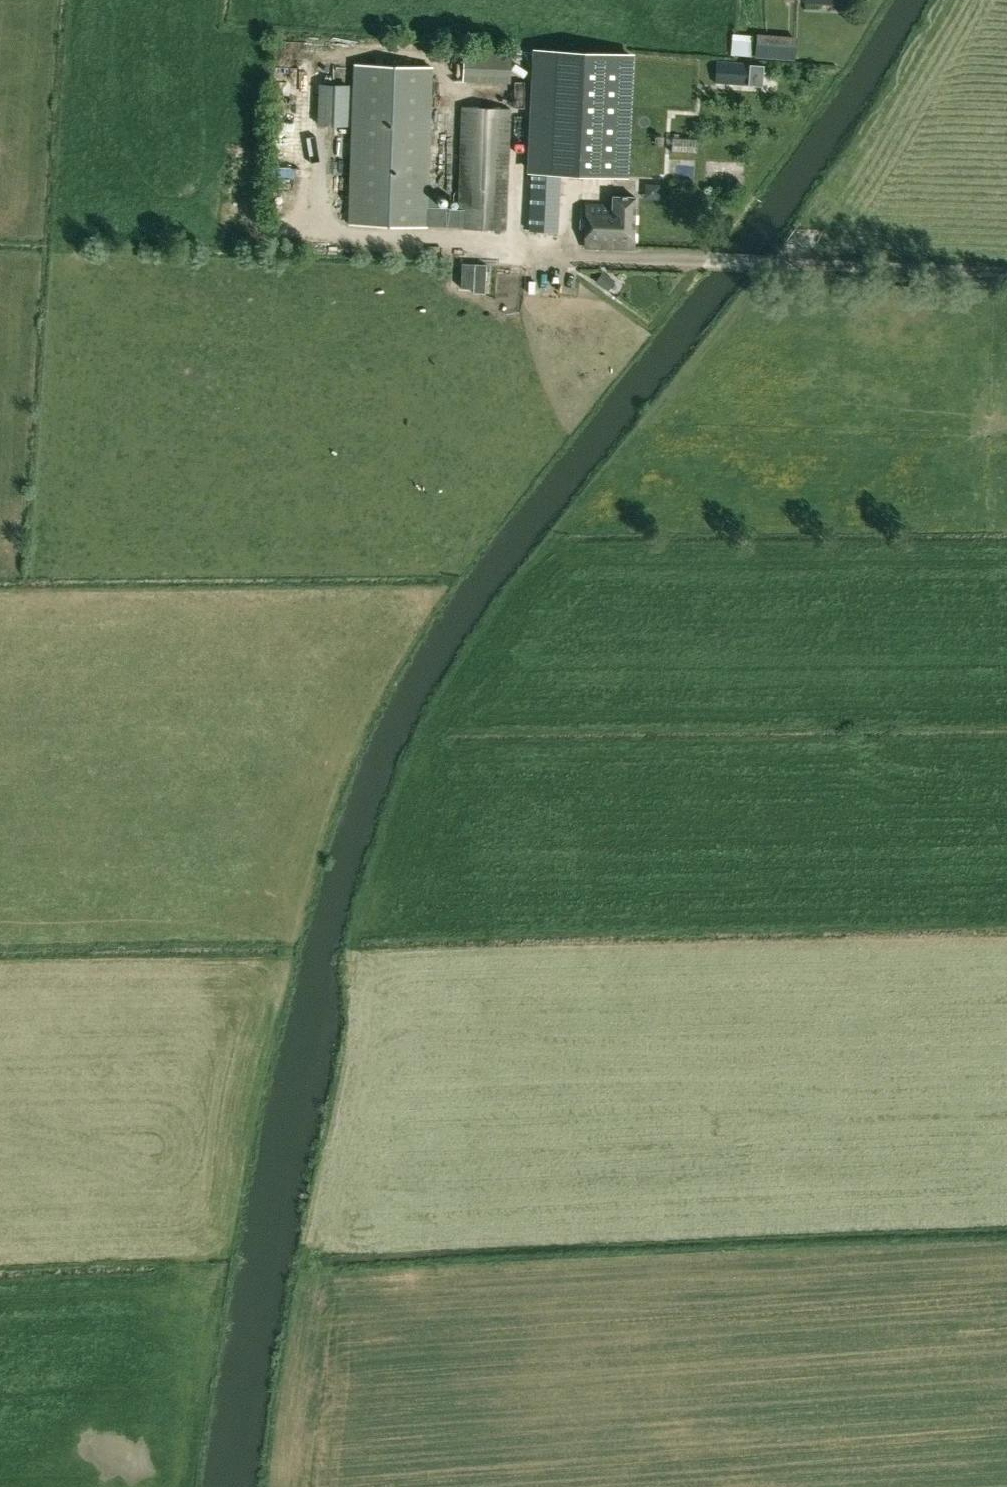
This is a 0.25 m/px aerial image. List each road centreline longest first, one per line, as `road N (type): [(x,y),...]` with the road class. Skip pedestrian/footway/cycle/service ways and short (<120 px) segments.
road 1 (track): [(380,244),(1006,272)]

